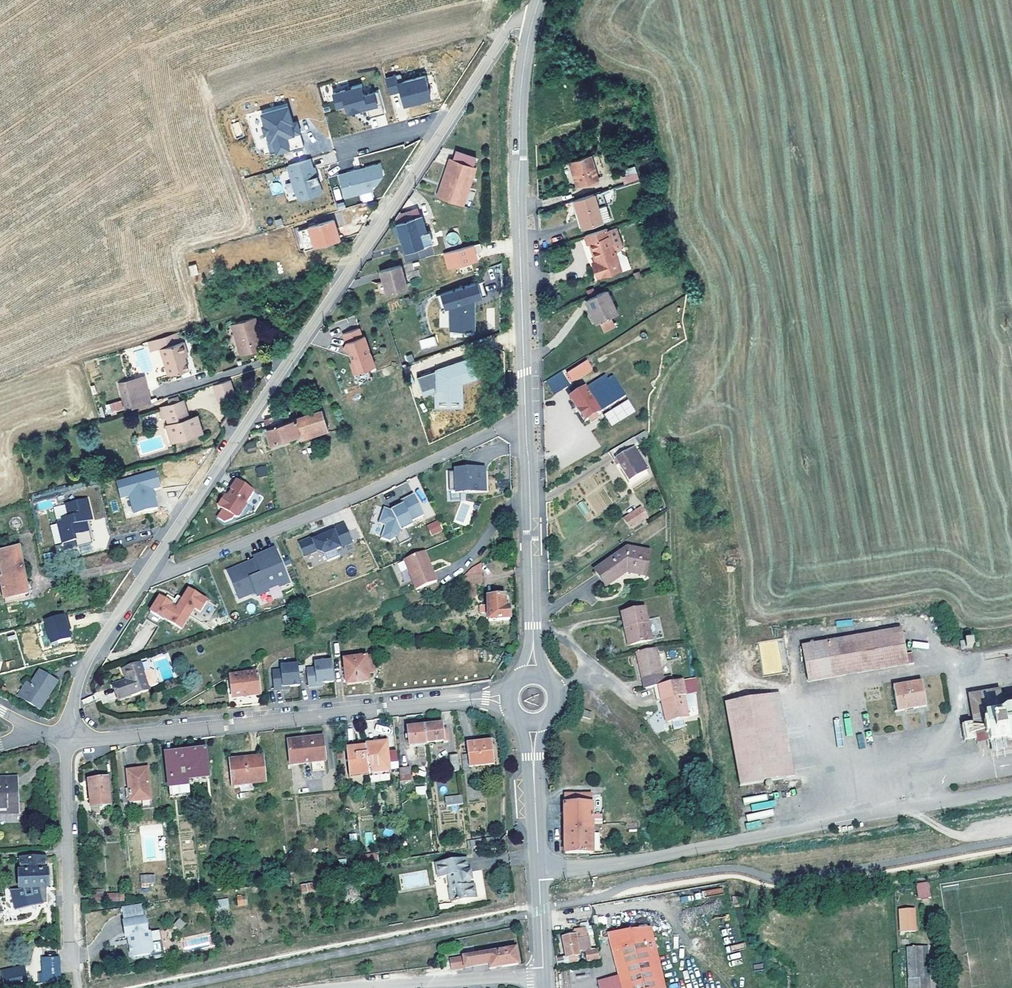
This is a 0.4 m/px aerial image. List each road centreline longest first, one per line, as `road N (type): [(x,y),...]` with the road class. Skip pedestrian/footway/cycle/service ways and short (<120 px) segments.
road 1 (residential): [(67,744),(87,664),(488,61),(515,22),(536,17)]
road 2 (tertiary): [(536,17),(519,144),(534,626)]
road 3 (residential): [(539,870),(616,863),(1011,790)]
road 4 (residential): [(510,696),(67,744)]
road 5 (residential): [(76,975),(67,744)]
road 6 (residential): [(544,976),(366,987)]

